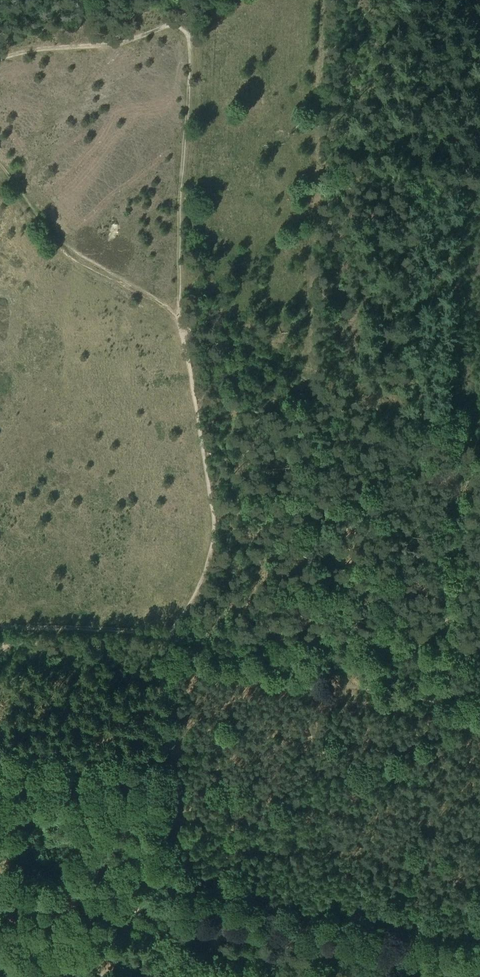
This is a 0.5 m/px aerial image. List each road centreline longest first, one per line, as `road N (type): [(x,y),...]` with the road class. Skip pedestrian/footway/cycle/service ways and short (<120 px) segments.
road 1 (track): [(479,426),(335,402),(294,371),(187,331),(179,262),(184,28)]
road 2 (track): [(479,712),(127,643),(8,649),(0,660)]
road 3 (track): [(0,626),(421,650)]
road 4 (track): [(134,901),(479,960)]
road 5 (track): [(0,58),(184,28)]

